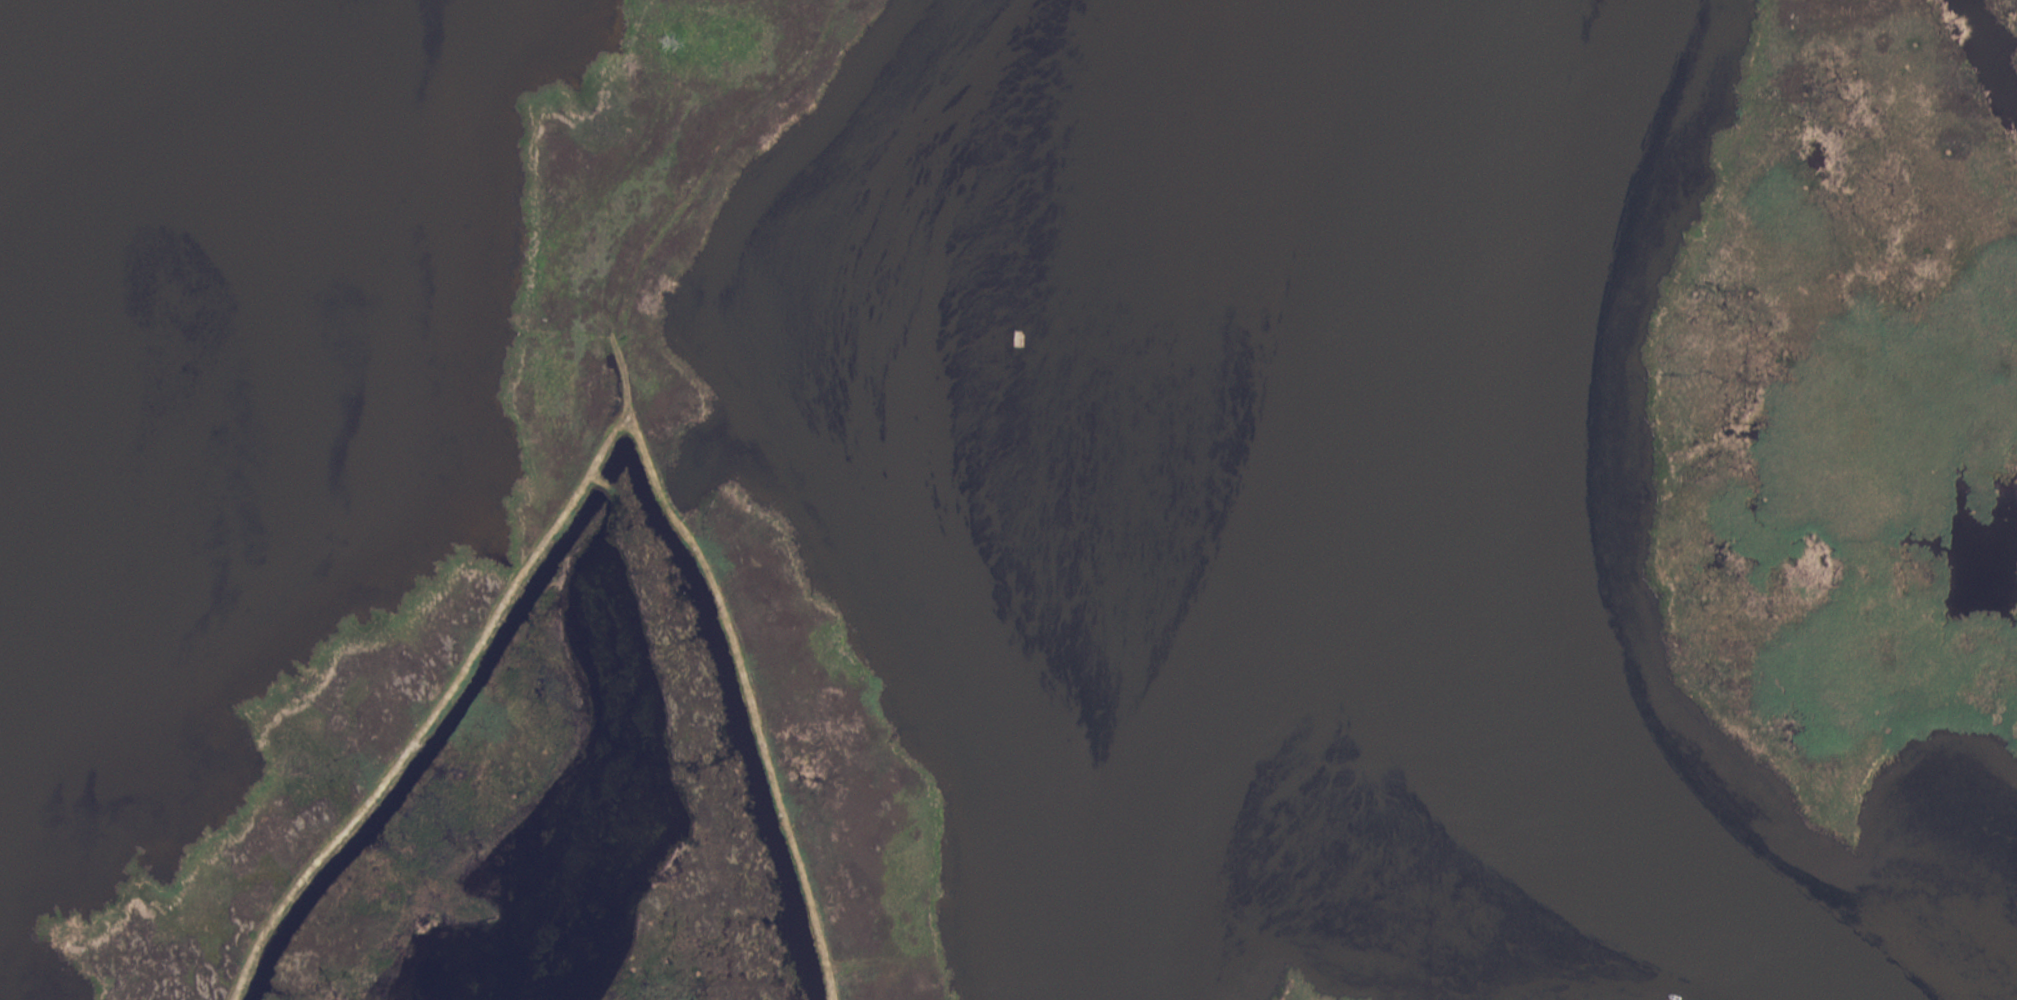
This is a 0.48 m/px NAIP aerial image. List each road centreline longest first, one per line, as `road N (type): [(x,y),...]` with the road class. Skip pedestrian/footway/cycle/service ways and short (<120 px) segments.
road 1 (track): [(231,999),(277,906),(394,769),(617,427),(631,425),(708,567),(736,640),(835,999)]

